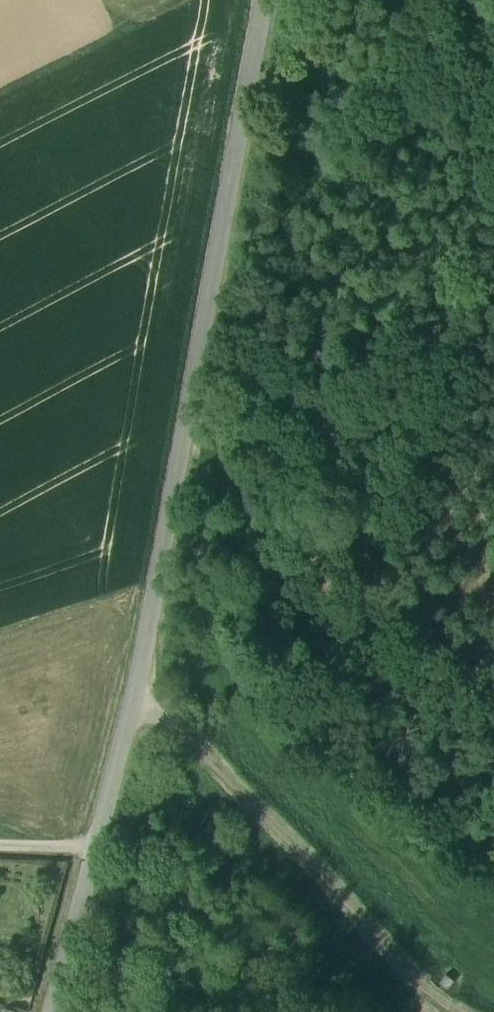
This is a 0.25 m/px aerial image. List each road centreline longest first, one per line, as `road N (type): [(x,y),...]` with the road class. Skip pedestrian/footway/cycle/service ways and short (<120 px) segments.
road 1 (unclassified): [(88,850),(121,775),(266,0)]
road 2 (track): [(493,795),(452,792),(407,772),(271,654),(148,642)]
road 3 (track): [(149,0),(0,80)]
road 4 (unclassified): [(52,1011),(88,850)]

